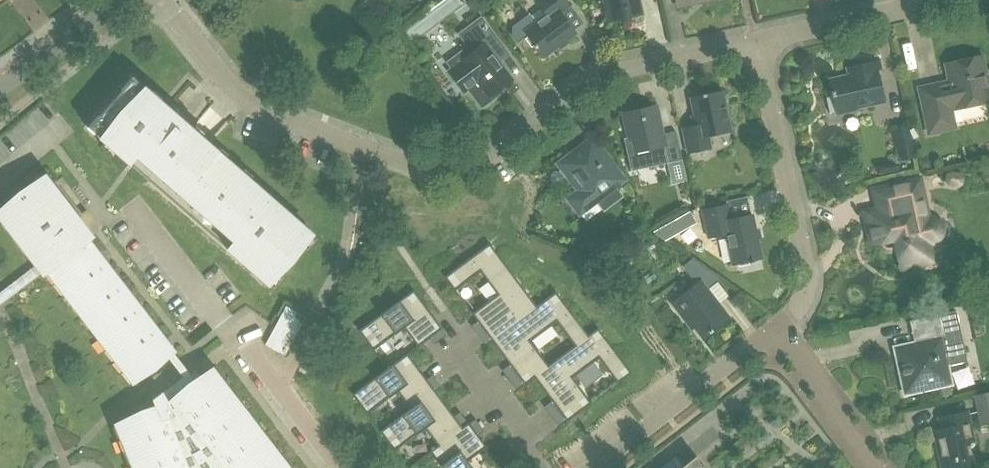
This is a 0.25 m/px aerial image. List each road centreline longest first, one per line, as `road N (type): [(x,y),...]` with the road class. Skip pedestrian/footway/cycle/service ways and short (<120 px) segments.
road 1 (residential): [(756,39),(603,74),(479,163),(443,172),(409,166),(247,100),(163,0)]
road 2 (residential): [(339,467),(133,207)]
road 3 (residential): [(773,331),(807,288),(808,257),(756,39)]
road 4 (residential): [(591,467),(773,331)]
road 5 (residential): [(756,39),(942,0)]
road 6 (residential): [(877,467),(773,331)]
road 7 (tertiary): [(109,0),(0,84)]

